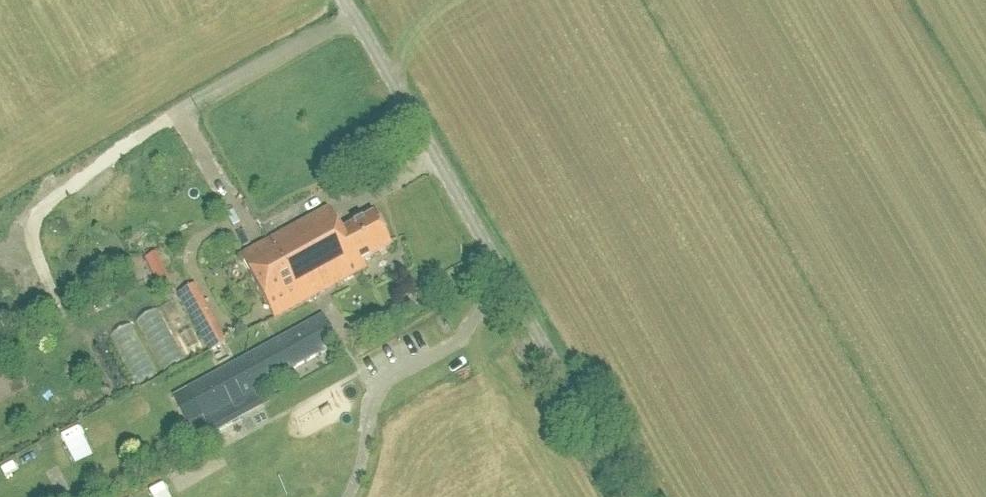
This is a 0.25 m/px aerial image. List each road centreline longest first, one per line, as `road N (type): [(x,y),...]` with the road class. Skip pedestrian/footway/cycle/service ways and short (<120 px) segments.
road 1 (unclassified): [(631,496),(345,0)]

